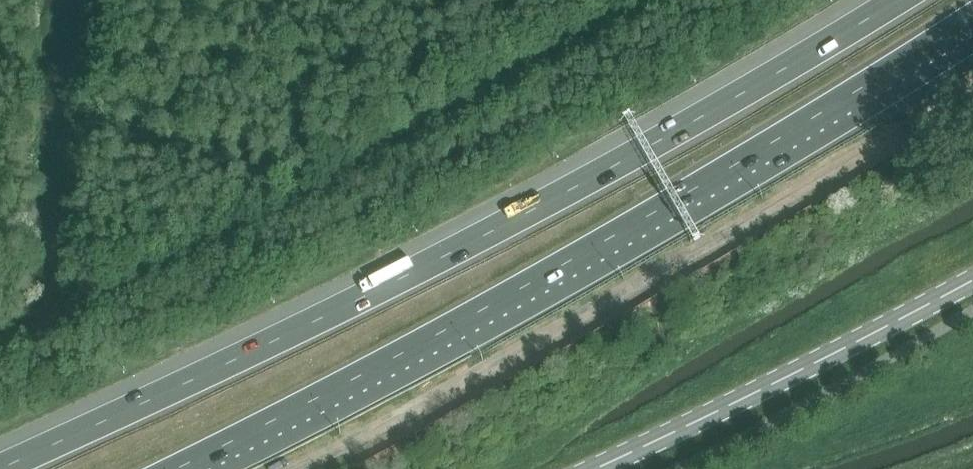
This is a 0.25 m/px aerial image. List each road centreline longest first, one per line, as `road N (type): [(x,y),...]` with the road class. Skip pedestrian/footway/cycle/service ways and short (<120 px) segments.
road 1 (motorway): [(898,0),(555,199),(2,468)]
road 2 (motorway): [(188,467),(427,346),(972,23)]
road 3 (secondary): [(596,468),(972,280)]

